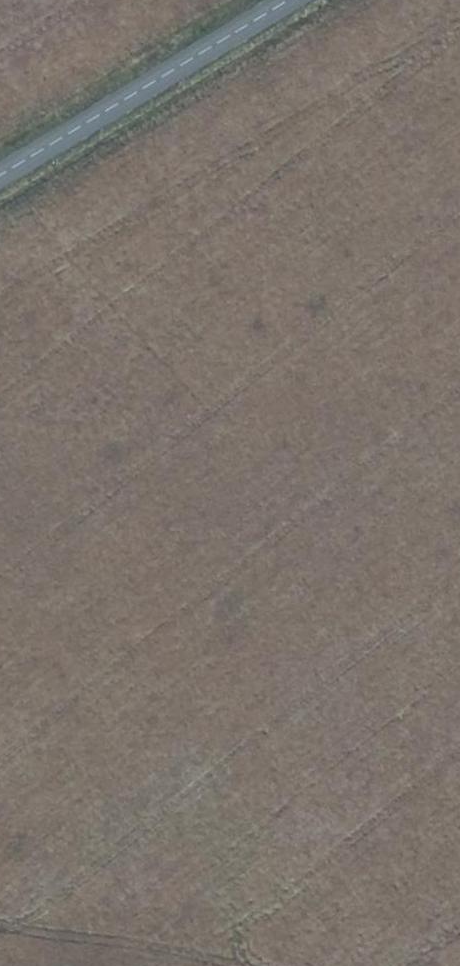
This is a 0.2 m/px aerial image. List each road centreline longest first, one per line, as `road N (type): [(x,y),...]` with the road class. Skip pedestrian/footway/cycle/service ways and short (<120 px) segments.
road 1 (tertiary): [(0,176),(288,0)]

